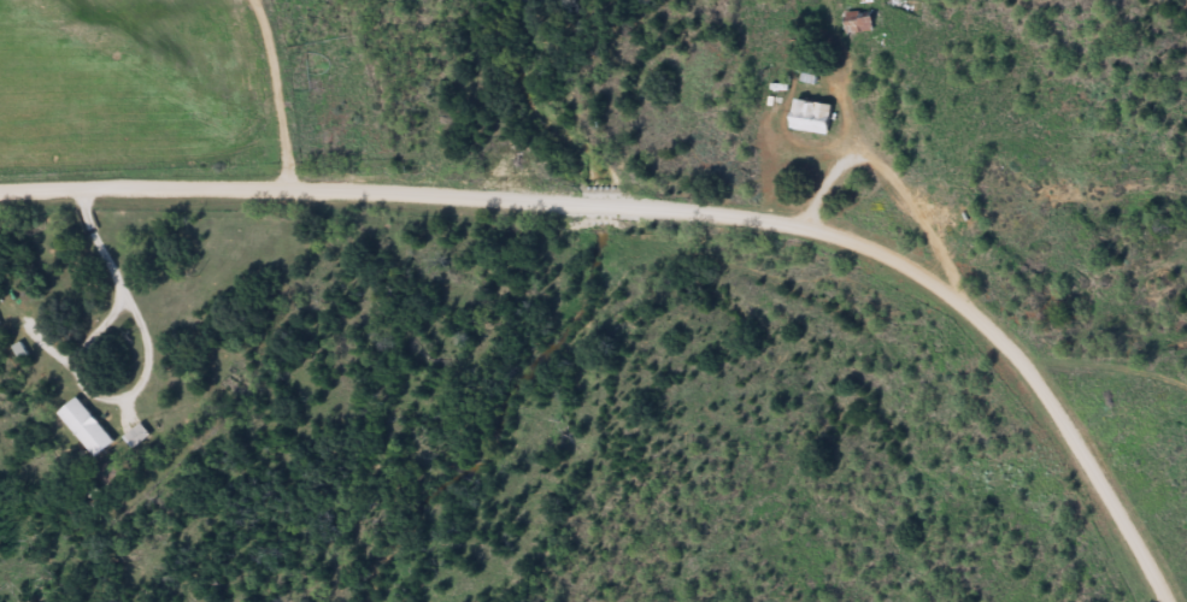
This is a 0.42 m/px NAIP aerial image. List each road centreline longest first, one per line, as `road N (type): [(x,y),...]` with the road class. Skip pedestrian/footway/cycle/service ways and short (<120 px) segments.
road 1 (residential): [(0,190),(386,190),(772,222),(905,262),(1019,359)]
road 2 (residential): [(1184,601),(1019,359)]
road 3 (residential): [(305,188),(294,67),(259,0)]

